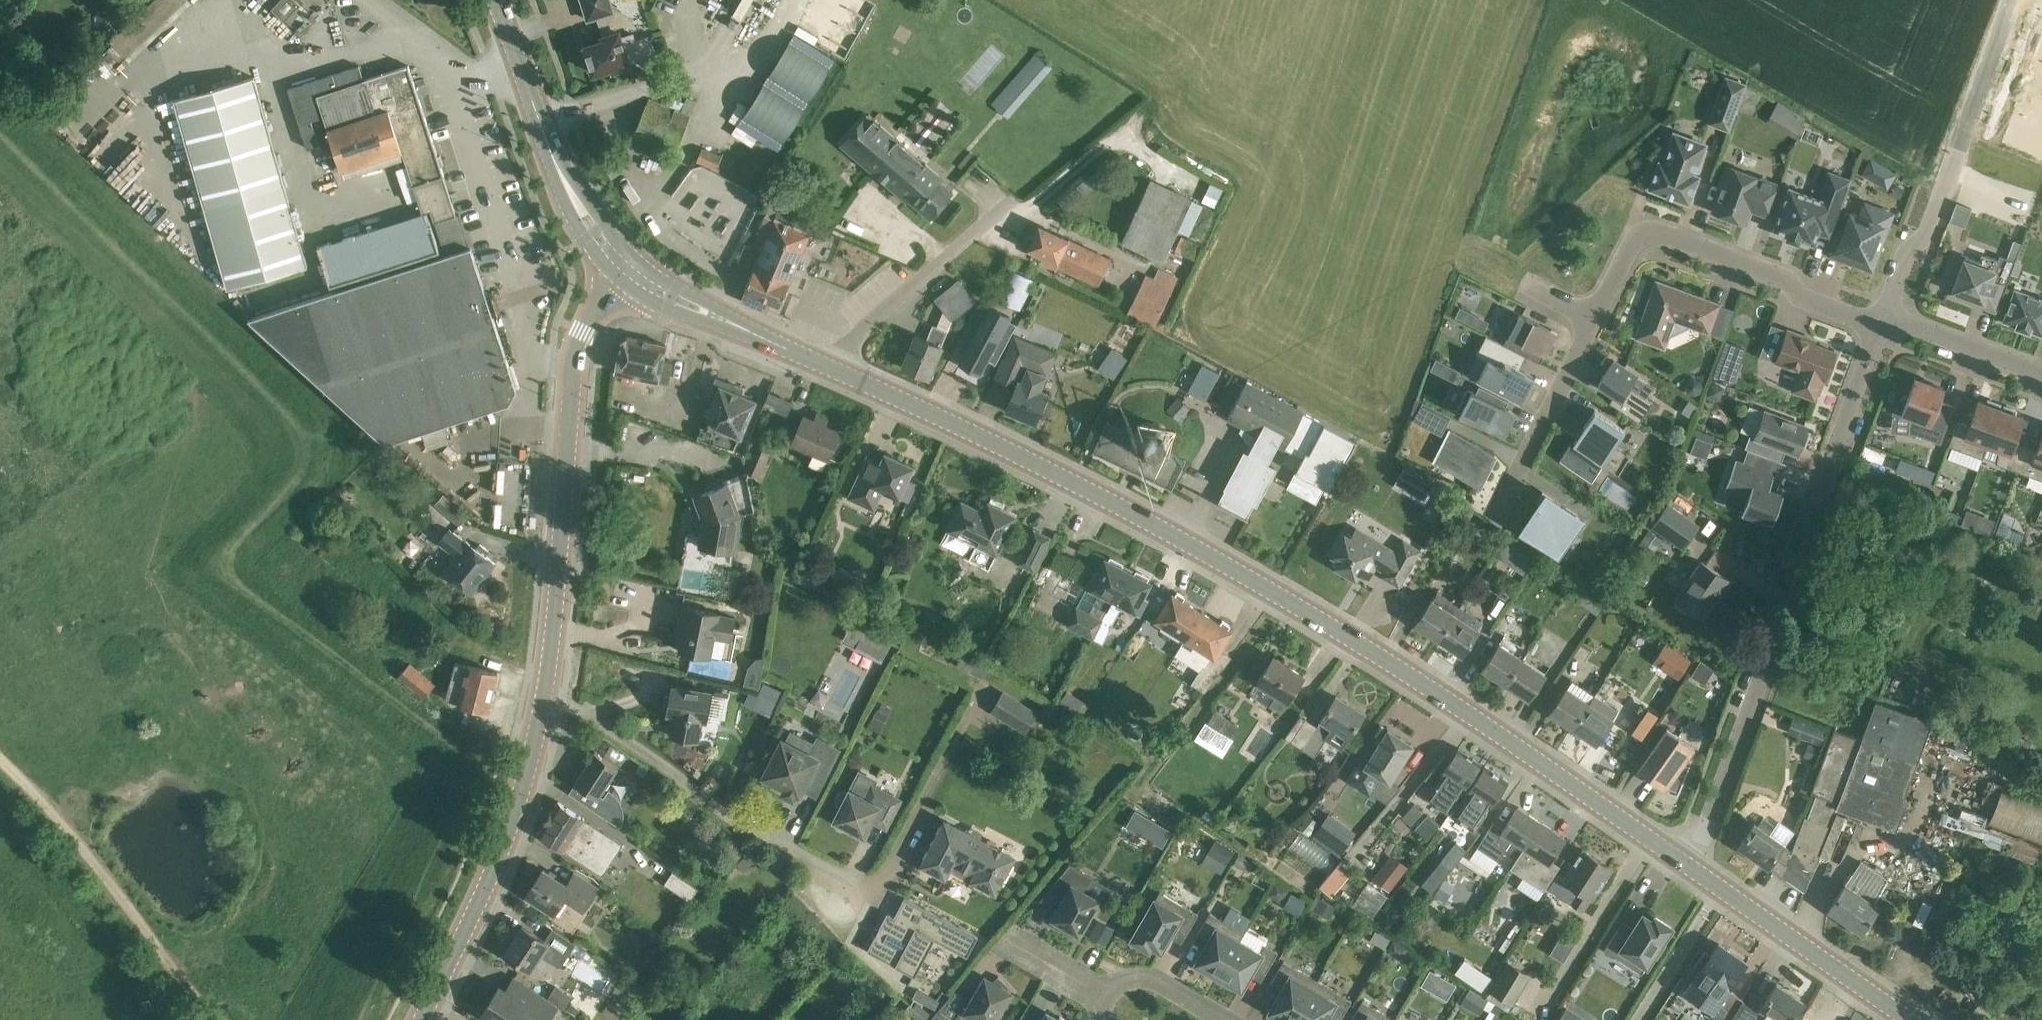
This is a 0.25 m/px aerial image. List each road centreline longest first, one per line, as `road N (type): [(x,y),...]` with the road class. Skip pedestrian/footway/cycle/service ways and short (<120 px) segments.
road 1 (primary): [(1694,869),(1376,654),(1201,550),(828,369)]
road 2 (unclassified): [(1694,869),(1880,329)]
road 3 (residential): [(1500,507),(1642,234),(1674,237),(1786,275),(1798,296),(1880,329)]
road 4 (tertiary): [(543,707),(576,347),(615,279)]
road 5 (residential): [(873,893),(733,824),(612,731),(543,707)]
road 6 (unclassified): [(1887,316),(1908,256),(1927,239),(2017,0)]
road 7 (track): [(0,763),(223,1019)]
road 8 (tertiary): [(423,1019),(523,801),(543,707)]
road 9 (primary): [(1908,1019),(1694,869)]
road 10 (residential): [(828,369),(1002,207)]
road 11 (unclassified): [(372,0),(441,50),(455,89),(521,68)]
road 12 (residential): [(1887,316),(2041,374)]
road 13 (primary): [(569,189),(521,68)]
road 14 (primary): [(615,279),(696,320),(735,323)]
road 15 (residential): [(1218,1019),(1151,981),(1117,988),(1108,1001)]
road 16 (residential): [(1108,1001),(1002,941)]
road 17 (primary): [(735,323),(633,257)]

